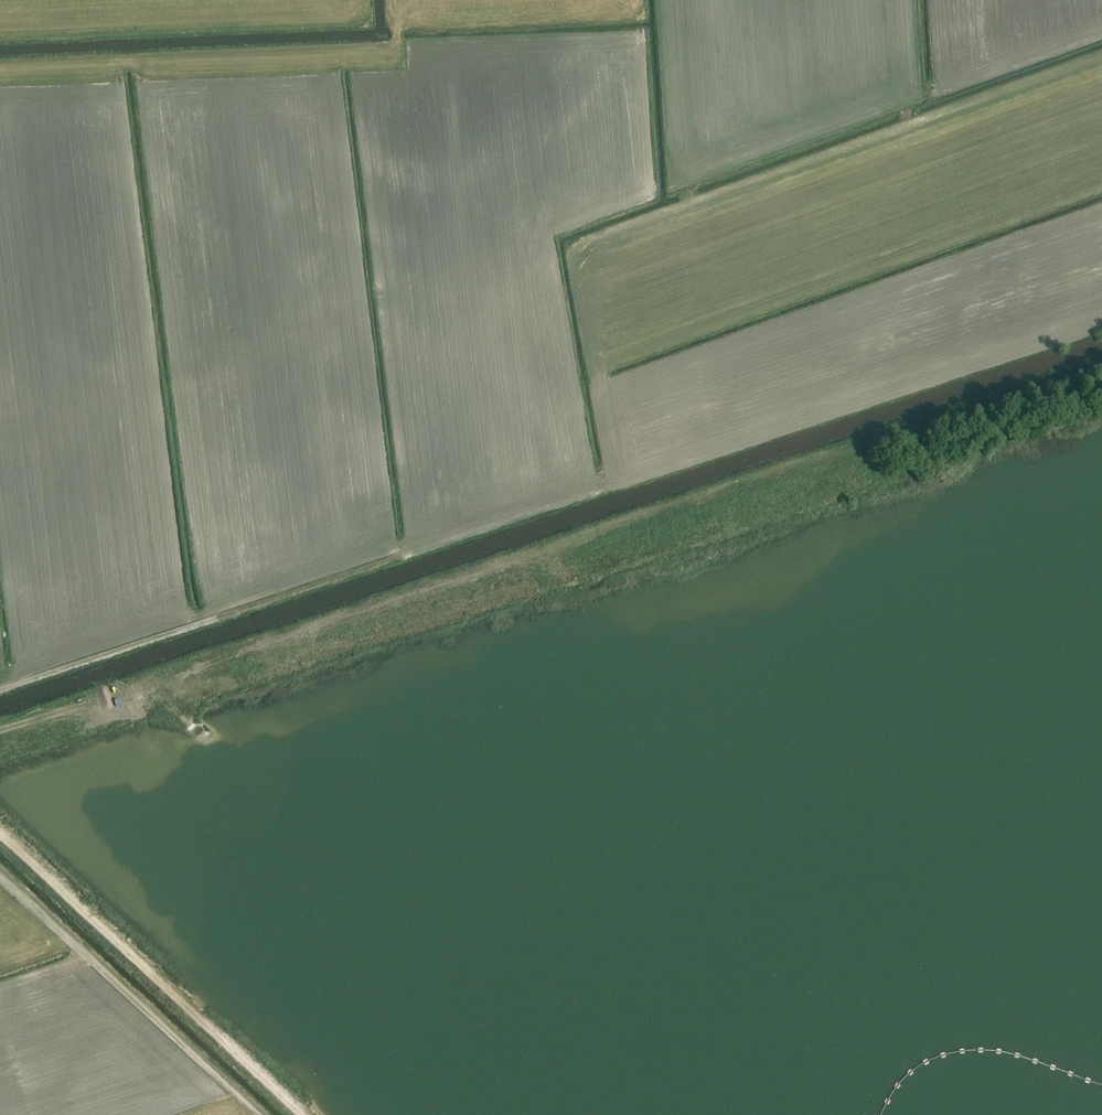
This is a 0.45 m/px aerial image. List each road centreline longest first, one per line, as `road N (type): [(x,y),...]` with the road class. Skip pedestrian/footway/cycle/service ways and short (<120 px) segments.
road 1 (track): [(302,1114),(0,833)]

